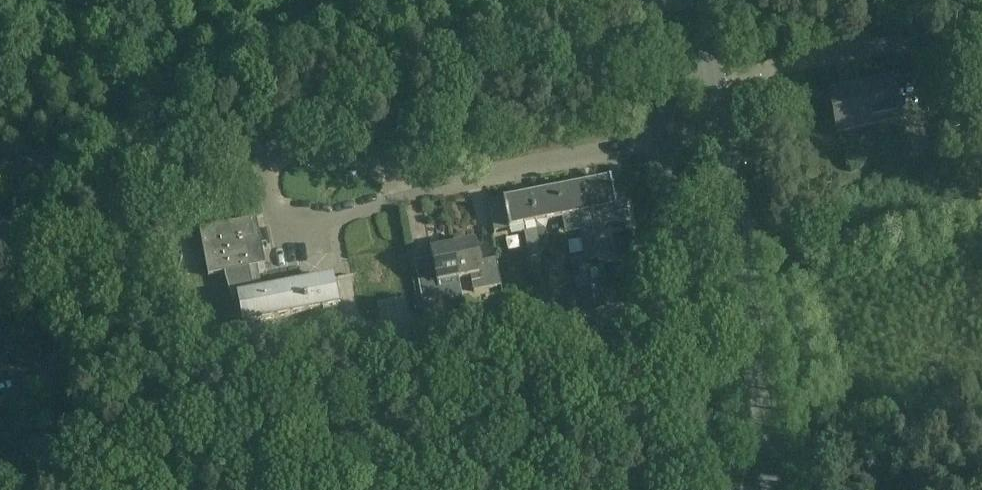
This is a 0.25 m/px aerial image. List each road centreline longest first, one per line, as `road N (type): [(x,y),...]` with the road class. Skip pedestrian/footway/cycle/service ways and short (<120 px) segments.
road 1 (unclassified): [(0,162),(166,131),(452,179),(664,143)]
road 2 (secondary): [(0,75),(382,0)]

